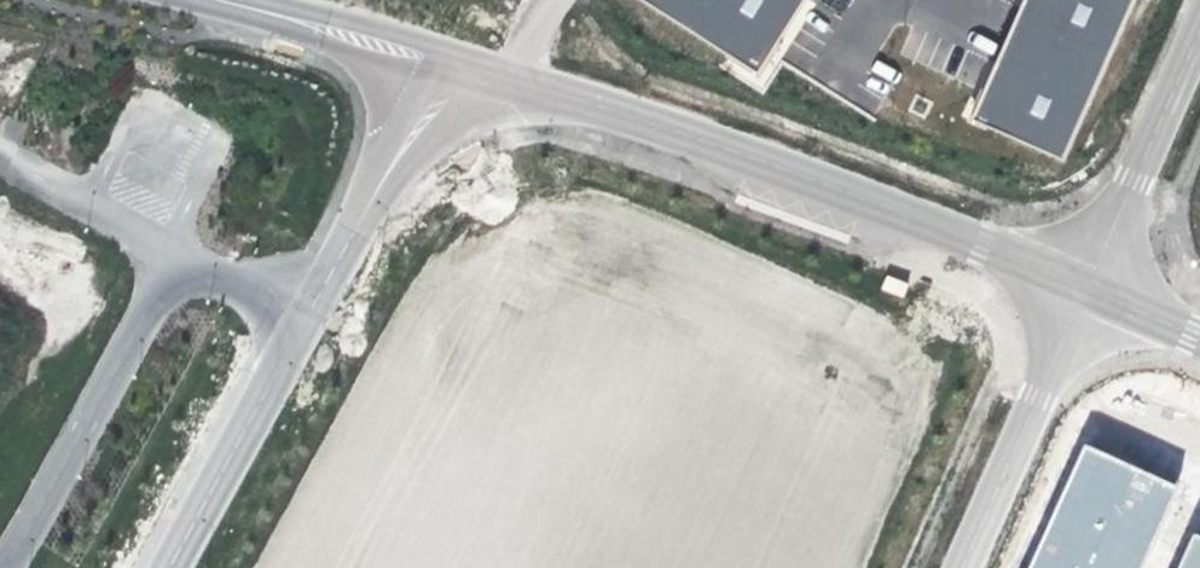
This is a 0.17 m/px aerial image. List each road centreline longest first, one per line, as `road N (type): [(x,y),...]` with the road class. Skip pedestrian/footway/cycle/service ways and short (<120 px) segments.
road 1 (unclassified): [(1091,281),(645,117),(440,59)]
road 2 (unclassified): [(440,59),(369,207),(165,567)]
road 3 (unclassified): [(166,274),(8,567)]
road 4 (unclassified): [(962,567),(1091,281)]
road 5 (unclassified): [(1199,19),(1091,281)]
road 6 (unclassified): [(440,59),(249,0)]
road 7 (unclassified): [(1091,281),(1199,332)]

